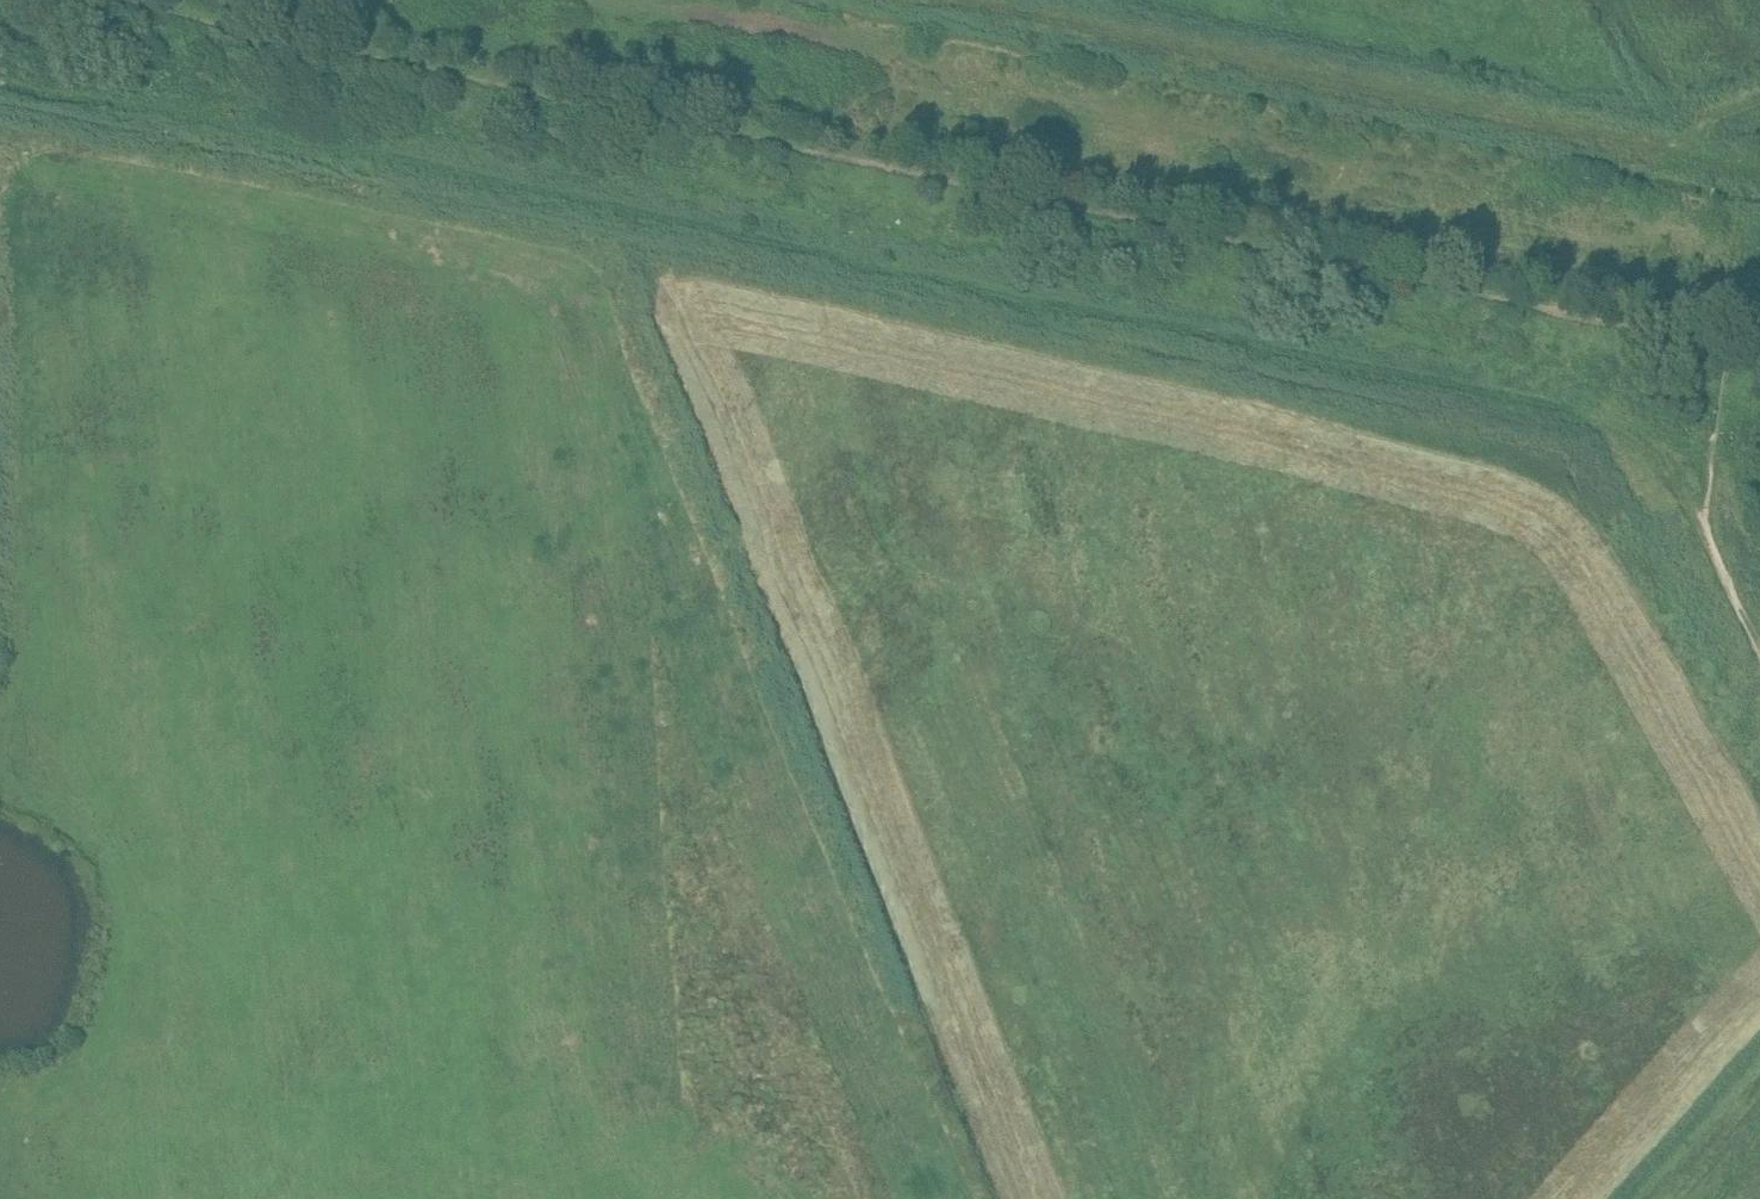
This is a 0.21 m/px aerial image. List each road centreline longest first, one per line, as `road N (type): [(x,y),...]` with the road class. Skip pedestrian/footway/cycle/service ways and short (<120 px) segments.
road 1 (track): [(965,0),(1691,155),(1759,105)]

